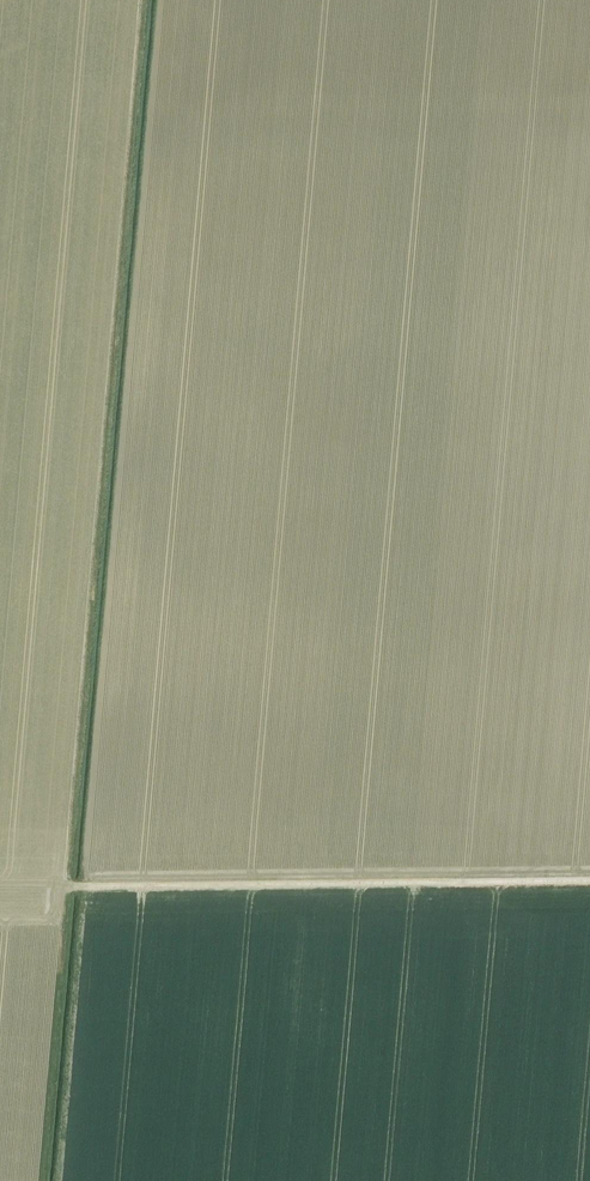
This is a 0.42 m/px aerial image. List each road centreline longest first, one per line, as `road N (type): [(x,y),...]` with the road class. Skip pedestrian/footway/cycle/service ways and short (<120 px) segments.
road 1 (track): [(84,886),(589,880)]

